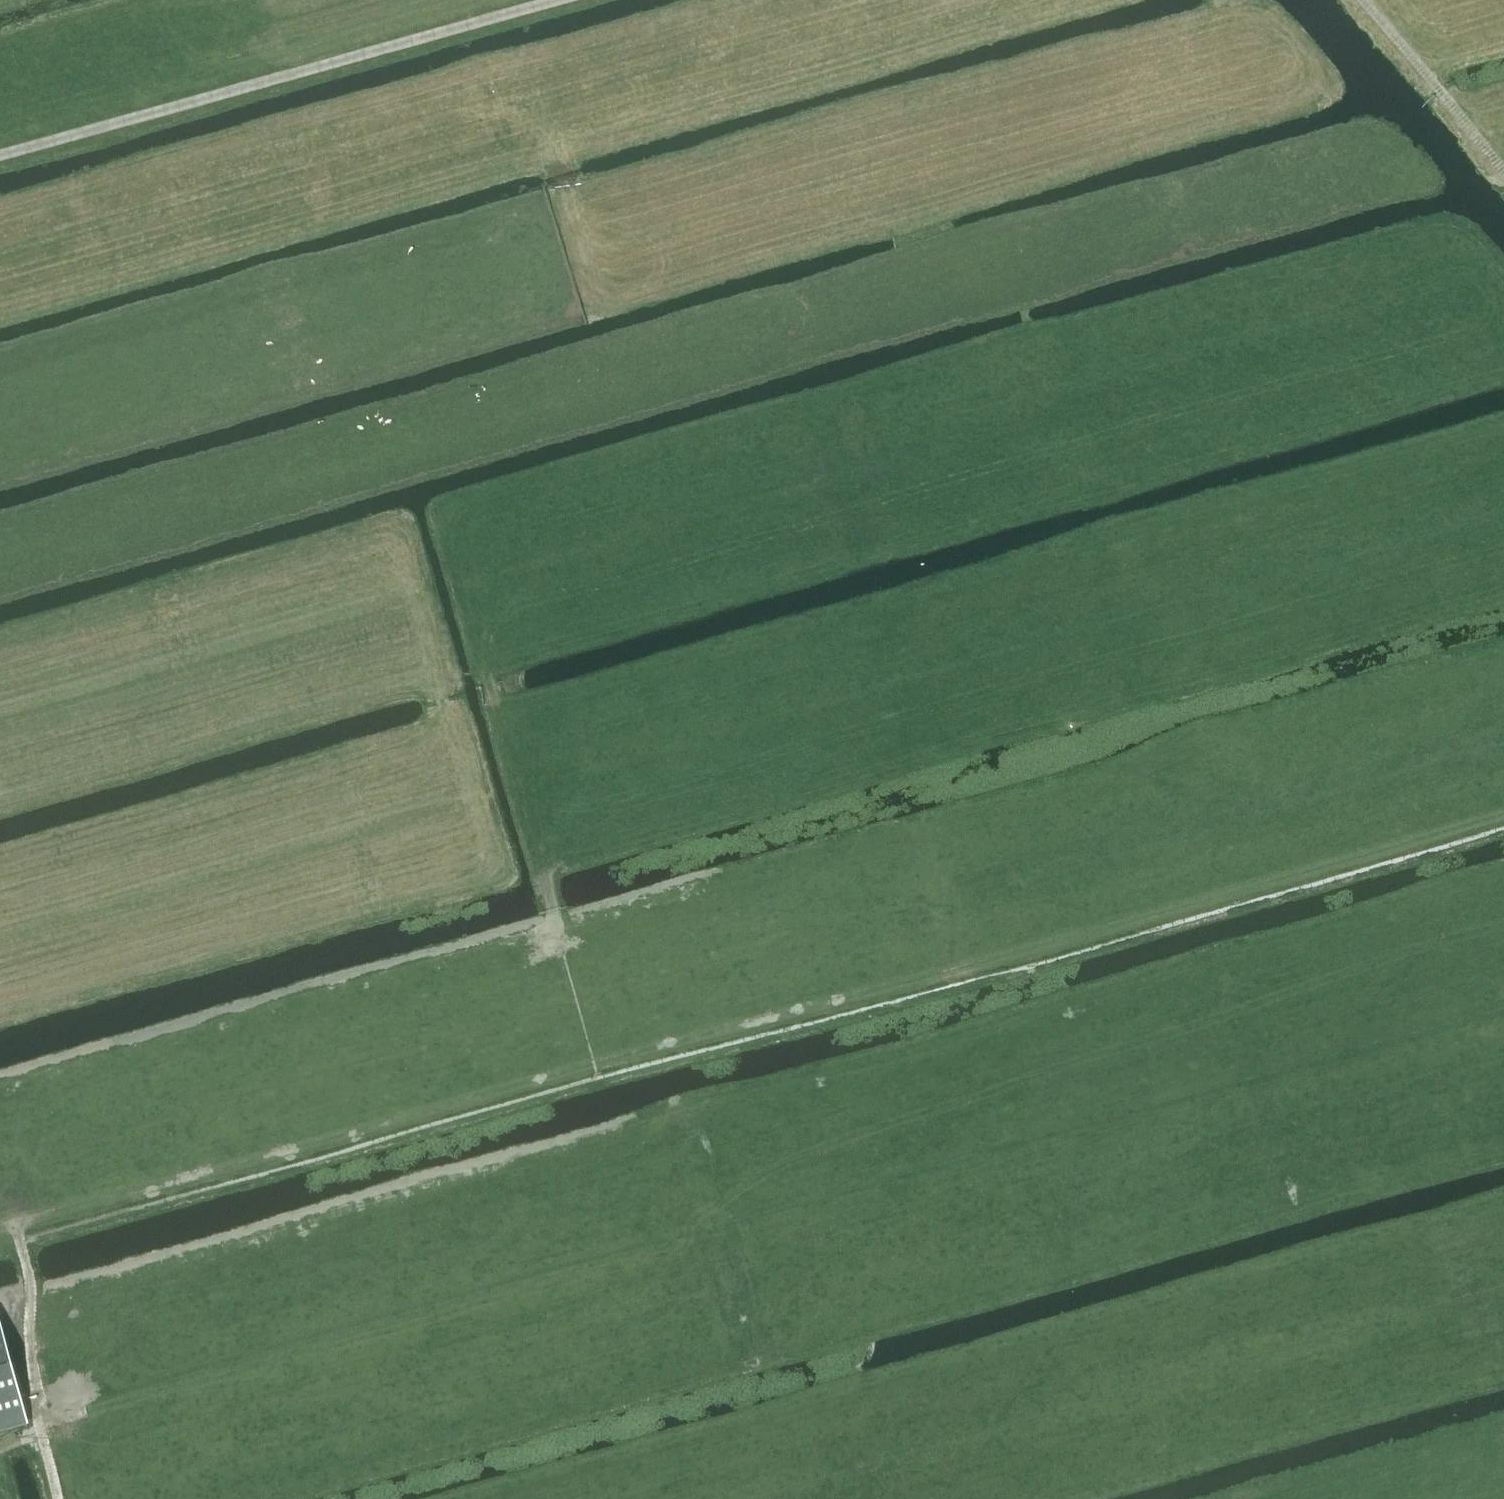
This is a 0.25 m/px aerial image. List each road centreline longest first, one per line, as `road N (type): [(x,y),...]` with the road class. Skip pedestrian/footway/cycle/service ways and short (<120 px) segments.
road 1 (track): [(0,155),(567,0)]
road 2 (track): [(1503,167),(1360,0)]

